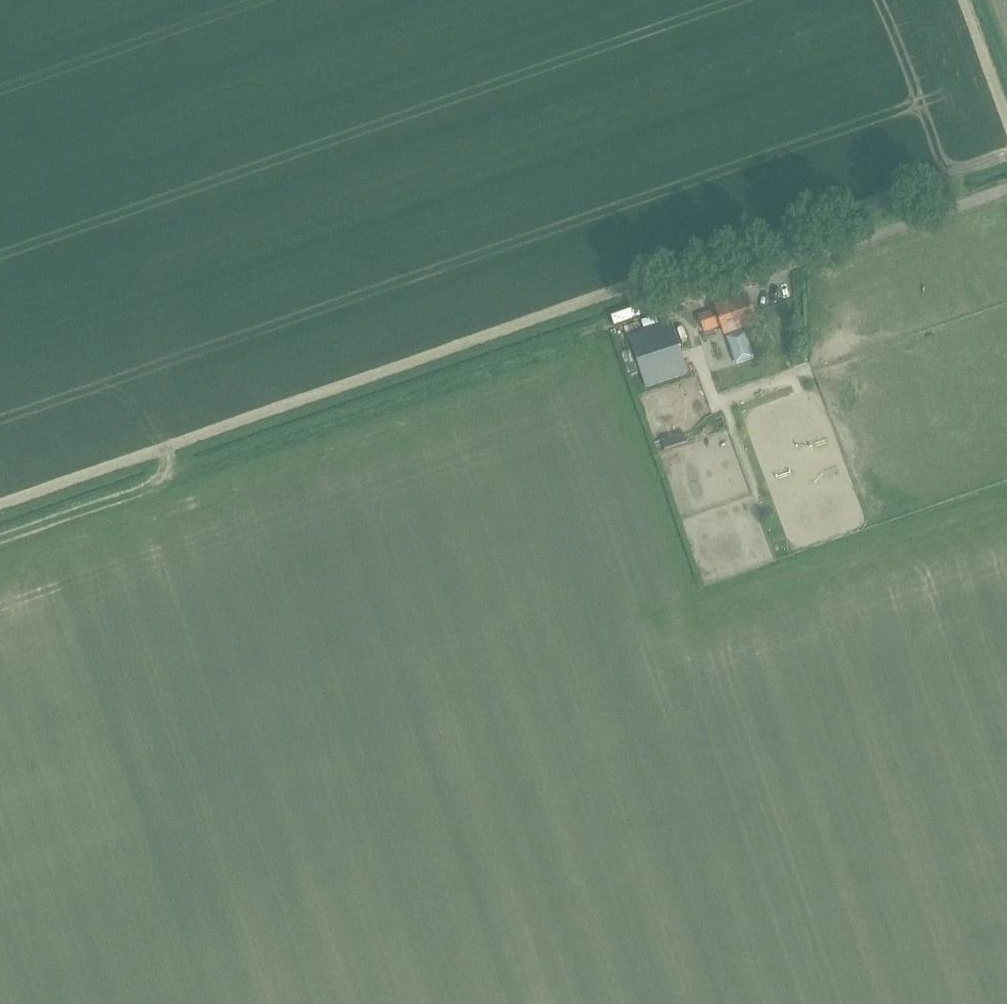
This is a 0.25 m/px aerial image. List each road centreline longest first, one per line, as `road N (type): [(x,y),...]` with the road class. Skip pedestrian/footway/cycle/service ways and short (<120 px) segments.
road 1 (track): [(0,535),(175,475)]

